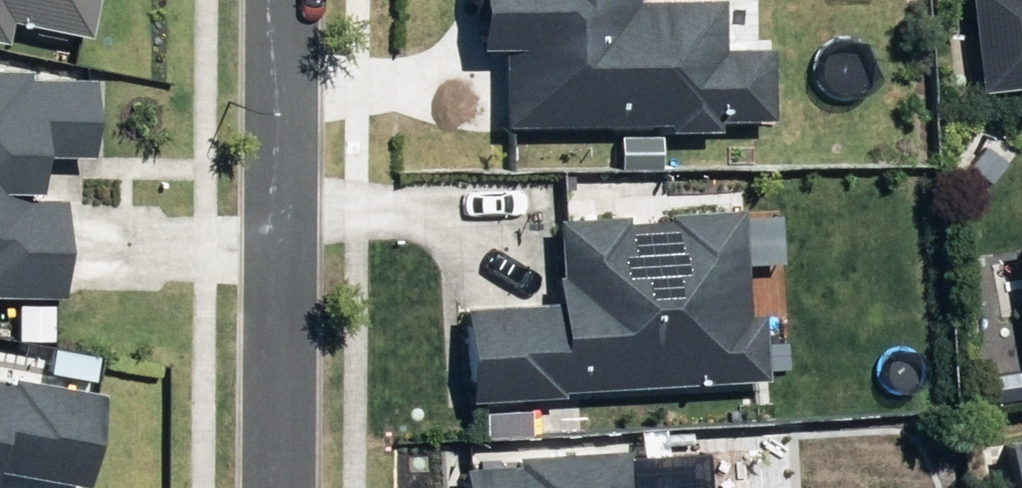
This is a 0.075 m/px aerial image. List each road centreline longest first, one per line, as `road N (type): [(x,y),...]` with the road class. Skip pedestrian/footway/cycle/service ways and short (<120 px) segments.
road 1 (residential): [(280,487),(285,0)]

